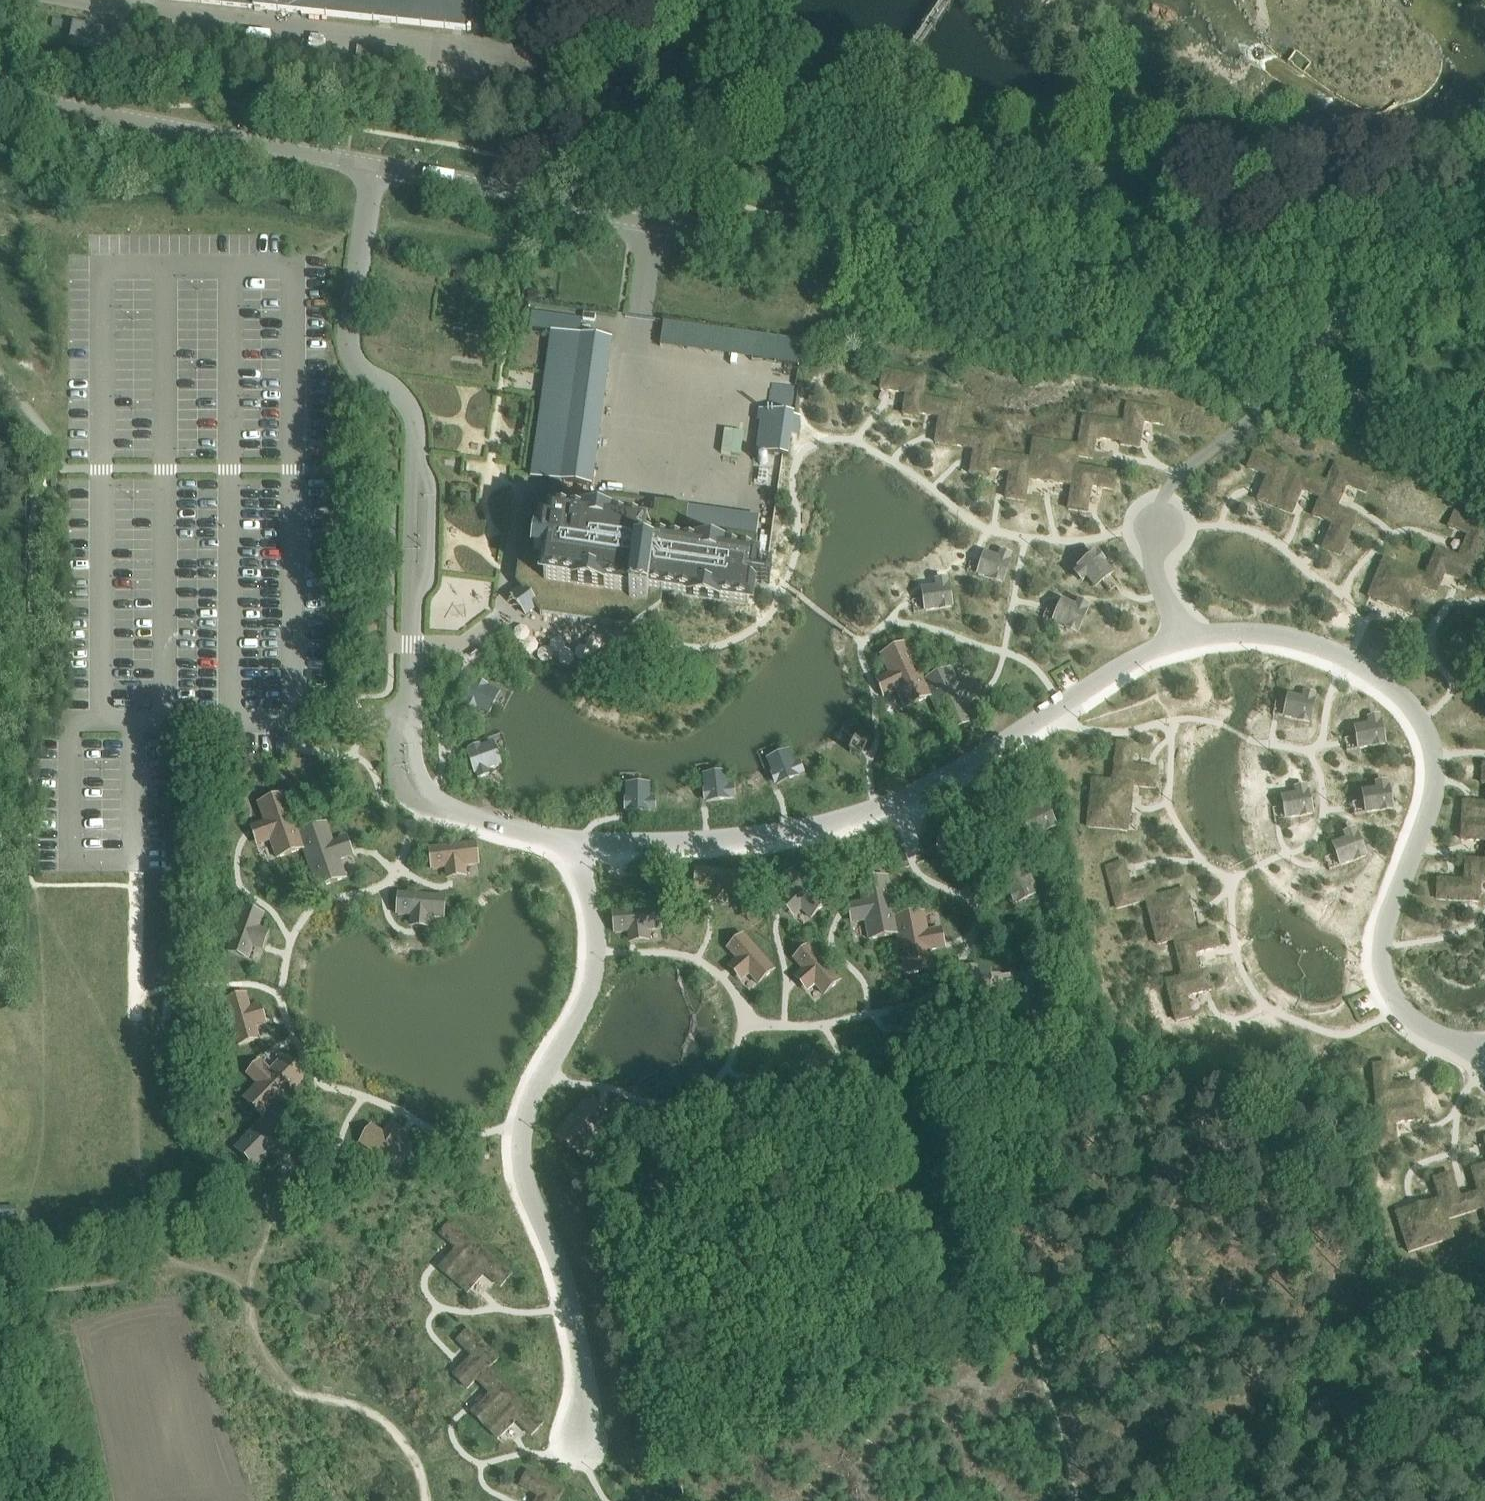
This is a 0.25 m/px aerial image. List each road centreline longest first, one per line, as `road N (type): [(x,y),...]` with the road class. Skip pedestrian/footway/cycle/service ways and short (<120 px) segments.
road 1 (unclassified): [(378,165),(652,218),(1176,299),(1484,310)]
road 2 (residential): [(1180,635),(1293,638),(1368,670),(1409,703),(1432,740),(1433,803),(1383,937),(1382,977),(1409,1017),(1484,1048)]
road 3 (residential): [(571,840),(728,840),(876,808),(930,786),(1180,635)]
road 4 (residential): [(571,840),(594,921),(594,980),(531,1103),(522,1168),(574,1311),(584,1432)]
road 5 (unclassified): [(0,90),(378,165)]
road 6 (residential): [(414,599),(406,734),(413,783),(444,810),(571,840)]
road 7 (residential): [(378,165),(351,345),(356,362),(413,411),(418,453)]
road 8 (residential): [(414,599),(431,568),(432,496),(418,453)]
road 9 (residential): [(418,453),(414,599)]
road 10 (residential): [(1180,635),(1153,562),(1158,516)]

